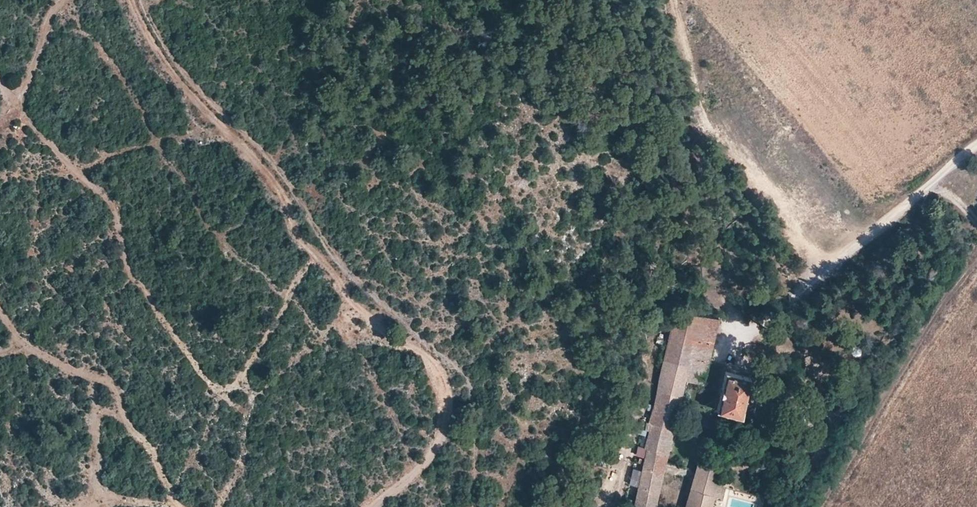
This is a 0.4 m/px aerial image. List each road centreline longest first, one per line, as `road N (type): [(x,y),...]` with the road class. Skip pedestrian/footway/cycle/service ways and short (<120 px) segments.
road 1 (track): [(140,0),(249,141),(288,175),(337,260),(445,369),(439,436),(375,506)]
road 2 (track): [(621,506),(668,297),(674,127),(657,0)]

